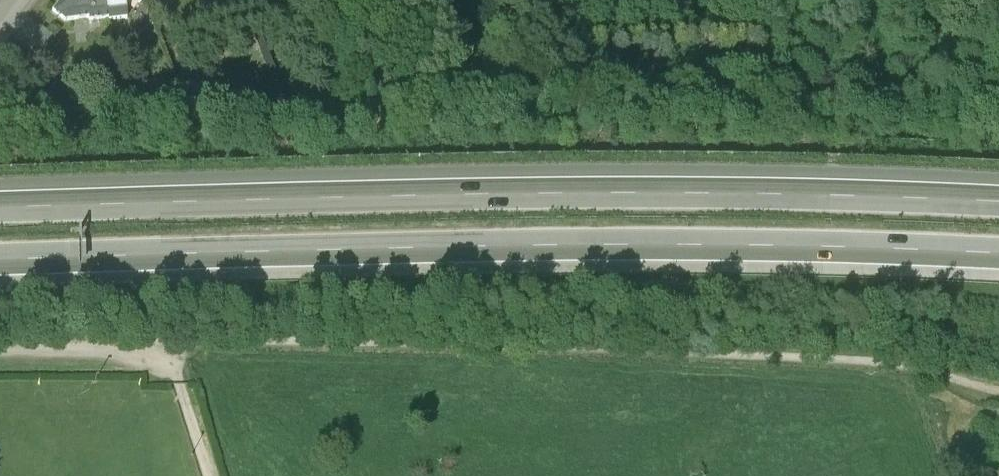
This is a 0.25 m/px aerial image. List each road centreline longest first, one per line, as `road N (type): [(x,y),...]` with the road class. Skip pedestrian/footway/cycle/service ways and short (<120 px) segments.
road 1 (motorway): [(998,208),(525,197),(0,212)]
road 2 (motorway): [(0,263),(525,249),(998,258)]
road 3 (track): [(998,392),(899,364),(414,344),(192,342),(163,349)]
road 4 (track): [(0,350),(163,349)]

